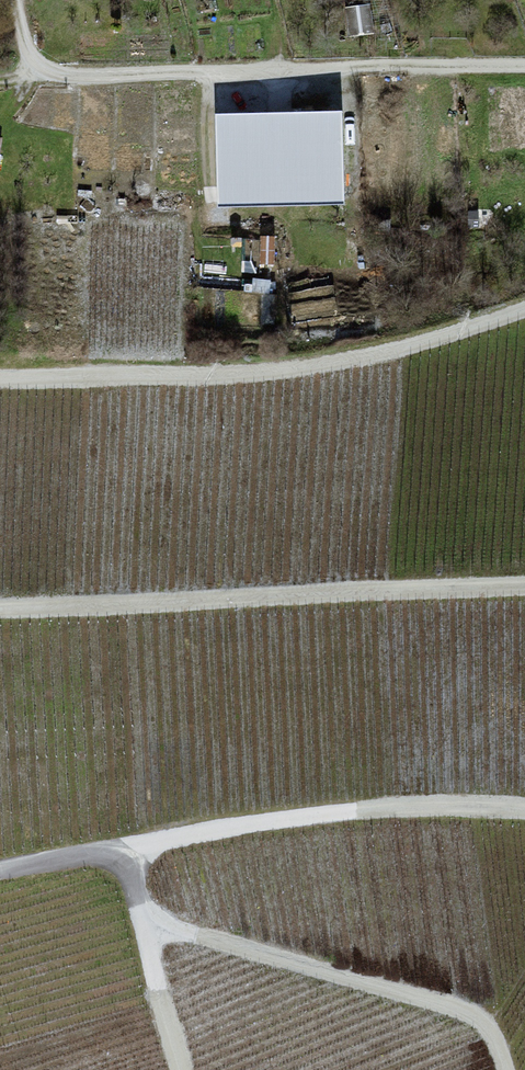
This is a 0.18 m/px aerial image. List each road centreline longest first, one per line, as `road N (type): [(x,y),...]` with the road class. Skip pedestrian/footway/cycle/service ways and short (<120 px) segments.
road 1 (track): [(14,0),(42,75),(524,68)]
road 2 (track): [(524,310),(355,362),(226,382),(0,382)]
road 3 (track): [(0,608),(524,589)]
road 4 (track): [(502,1069),(484,1020),(151,922)]
road 5 (track): [(136,847),(461,798),(524,809)]
road 6 (track): [(191,1069),(136,847)]
road 7 (track): [(0,874),(136,847)]

